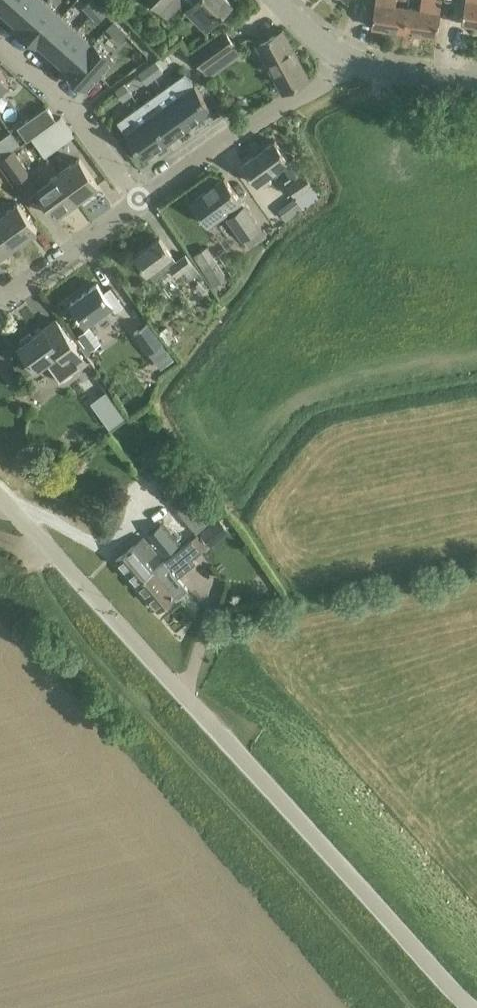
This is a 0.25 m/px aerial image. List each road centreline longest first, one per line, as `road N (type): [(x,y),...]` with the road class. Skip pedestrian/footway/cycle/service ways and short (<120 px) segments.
road 1 (unclassified): [(0,496),(470,1007)]
road 2 (residential): [(138,201),(319,86),(341,57)]
road 3 (residential): [(138,201),(64,103),(0,46)]
road 4 (residential): [(1,299),(138,201)]
road 5 (tertiary): [(341,57),(476,83)]

